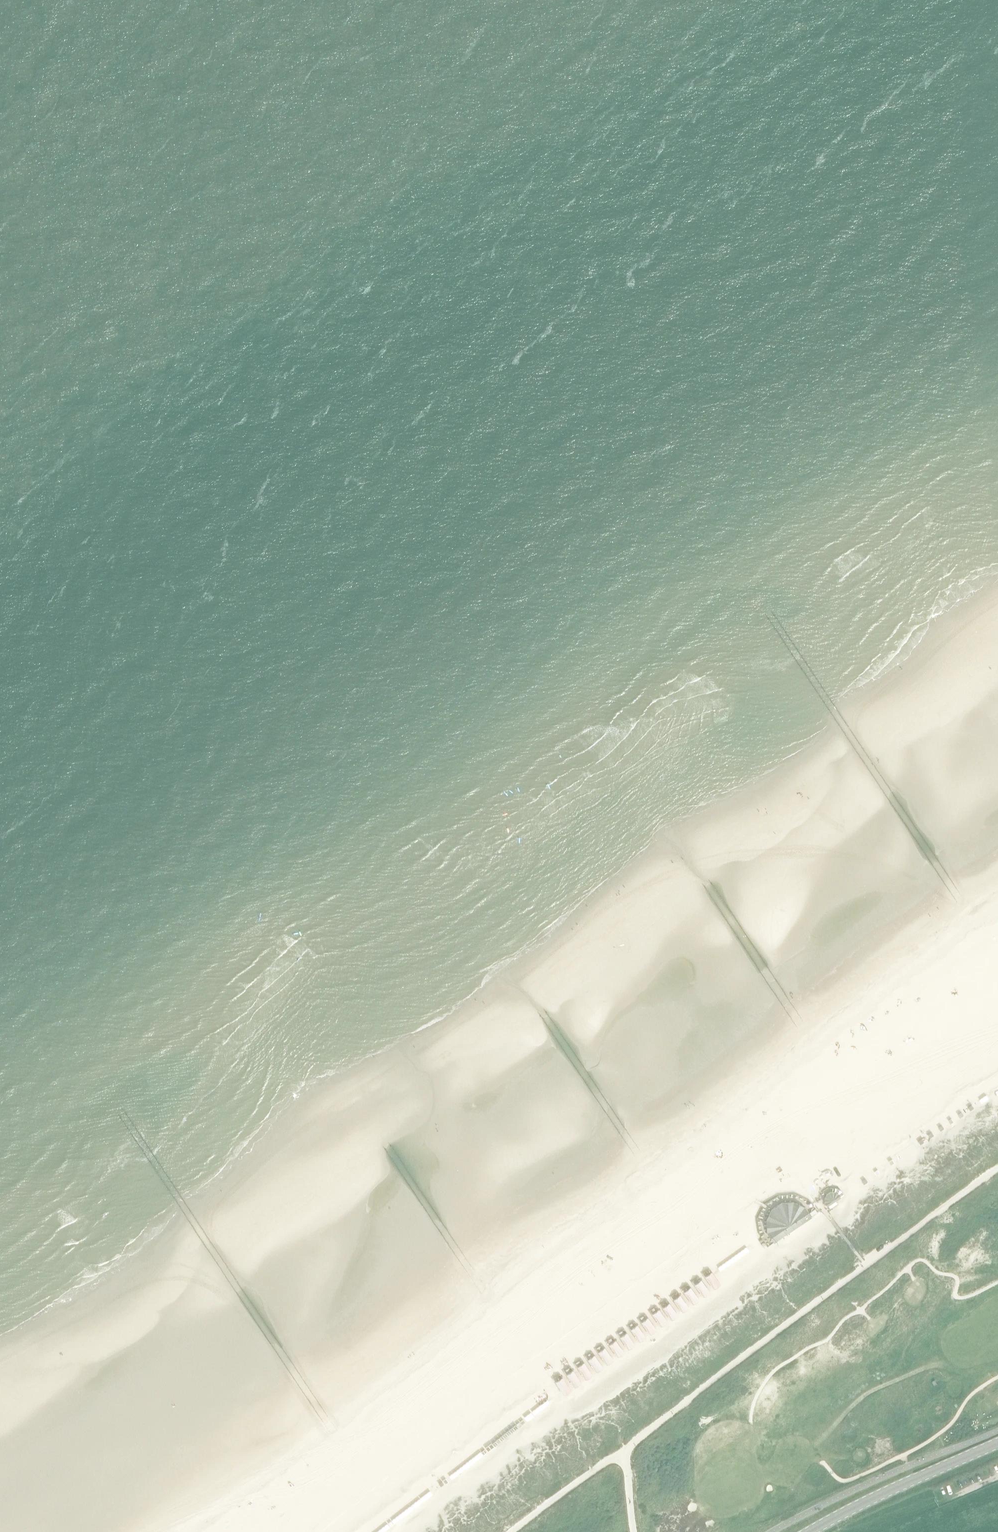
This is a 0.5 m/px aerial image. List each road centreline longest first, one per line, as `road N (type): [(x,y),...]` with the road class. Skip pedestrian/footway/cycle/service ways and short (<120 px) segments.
road 1 (secondary): [(808,1531),(997,1442)]

